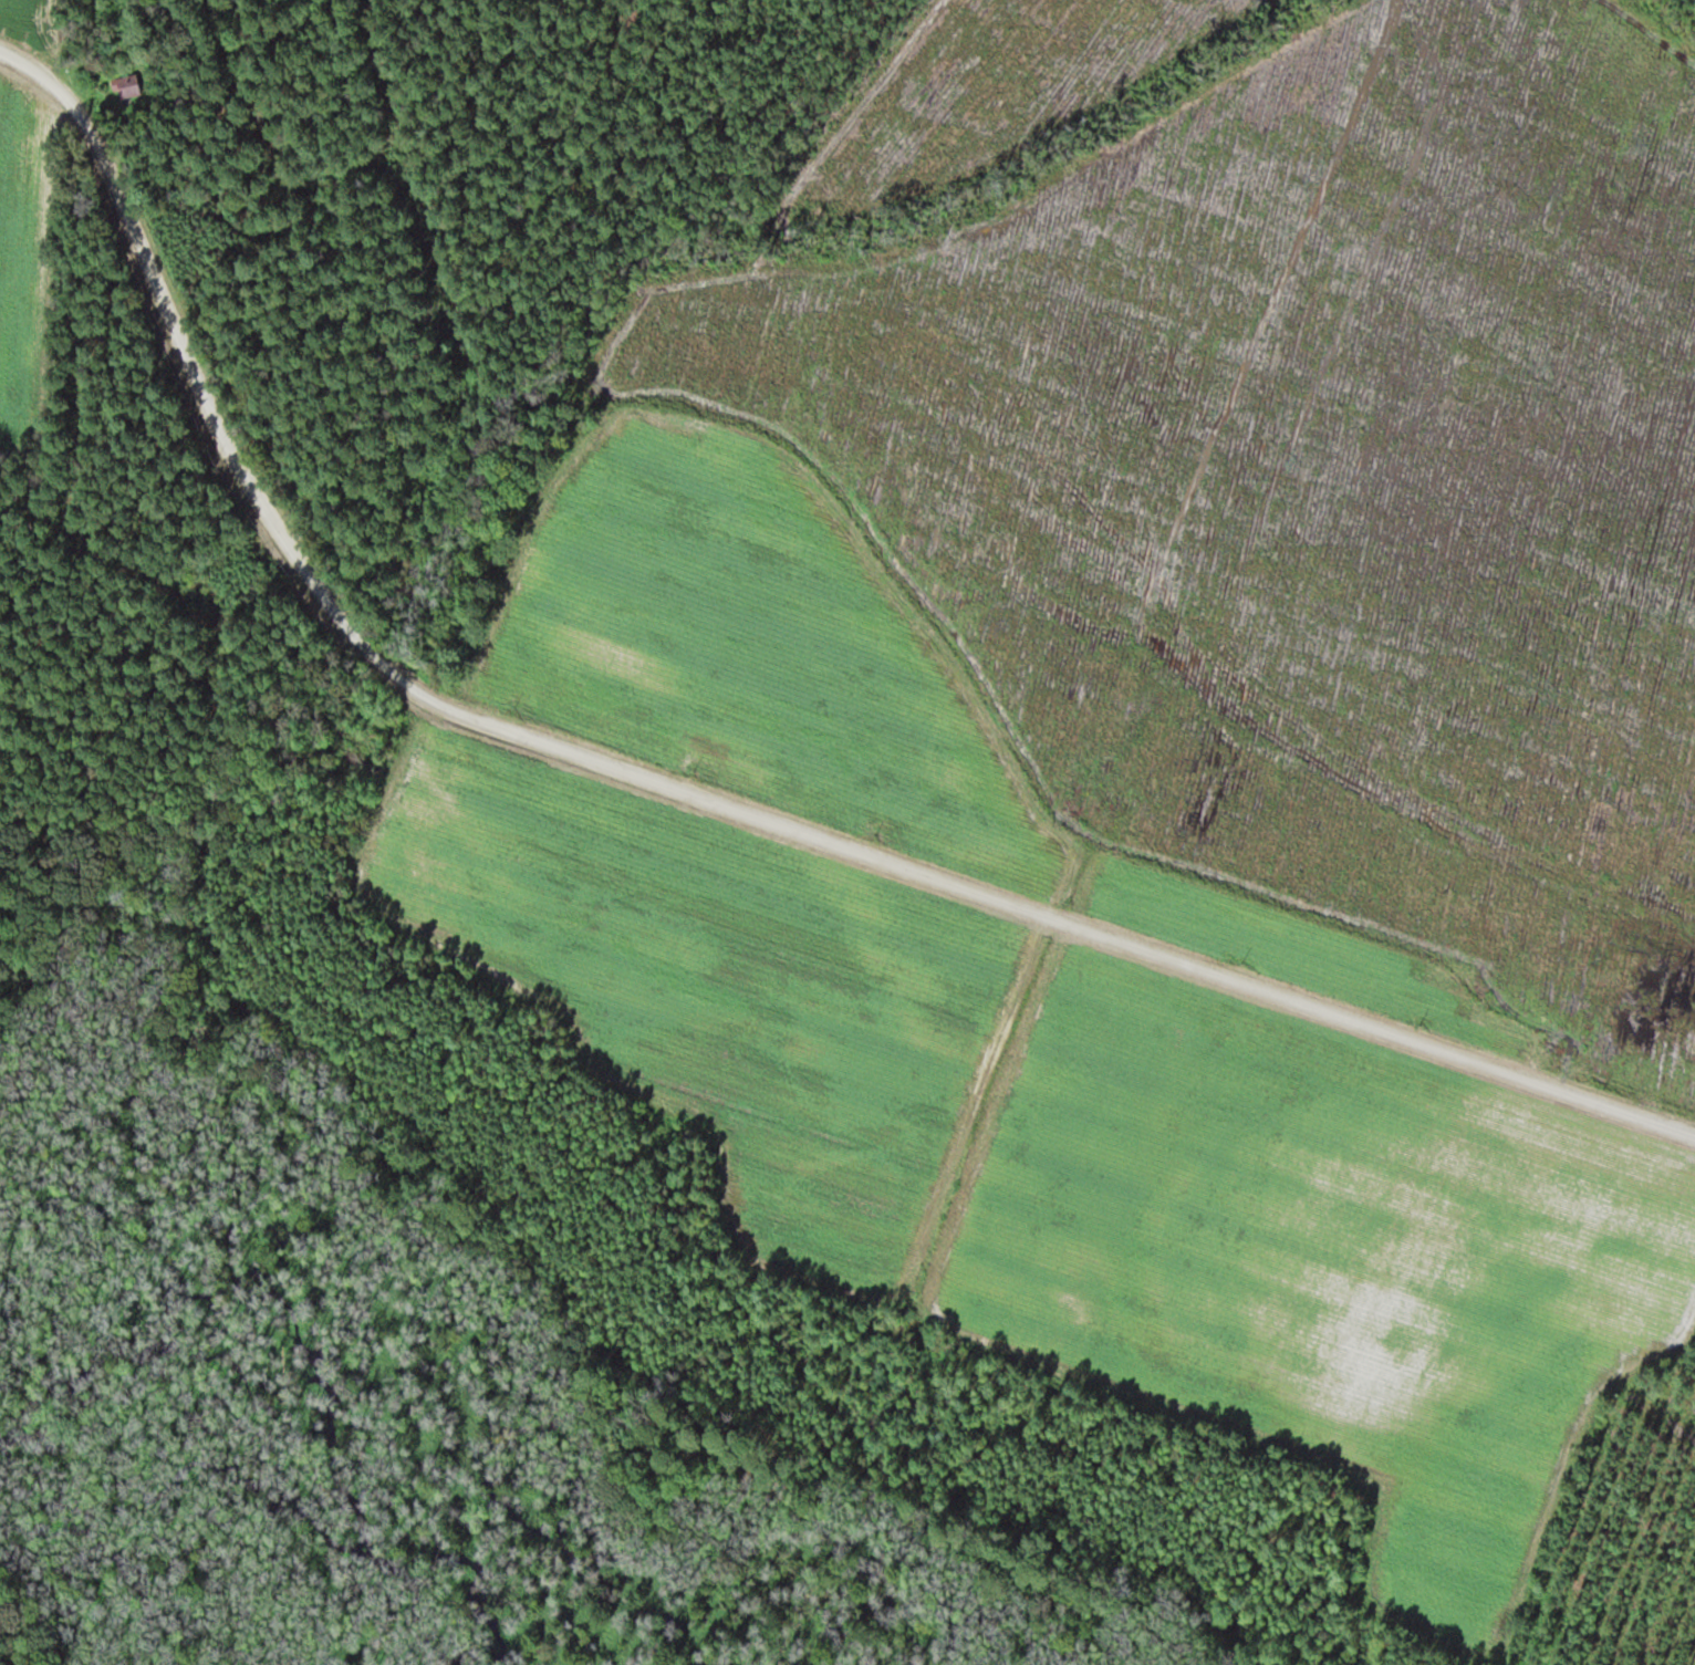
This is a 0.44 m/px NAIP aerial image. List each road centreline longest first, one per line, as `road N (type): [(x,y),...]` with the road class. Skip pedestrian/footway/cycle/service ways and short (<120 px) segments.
road 1 (residential): [(1694,1141),(441,709),(387,668),(324,603),(246,487),(87,115),(53,80),(0,52)]

